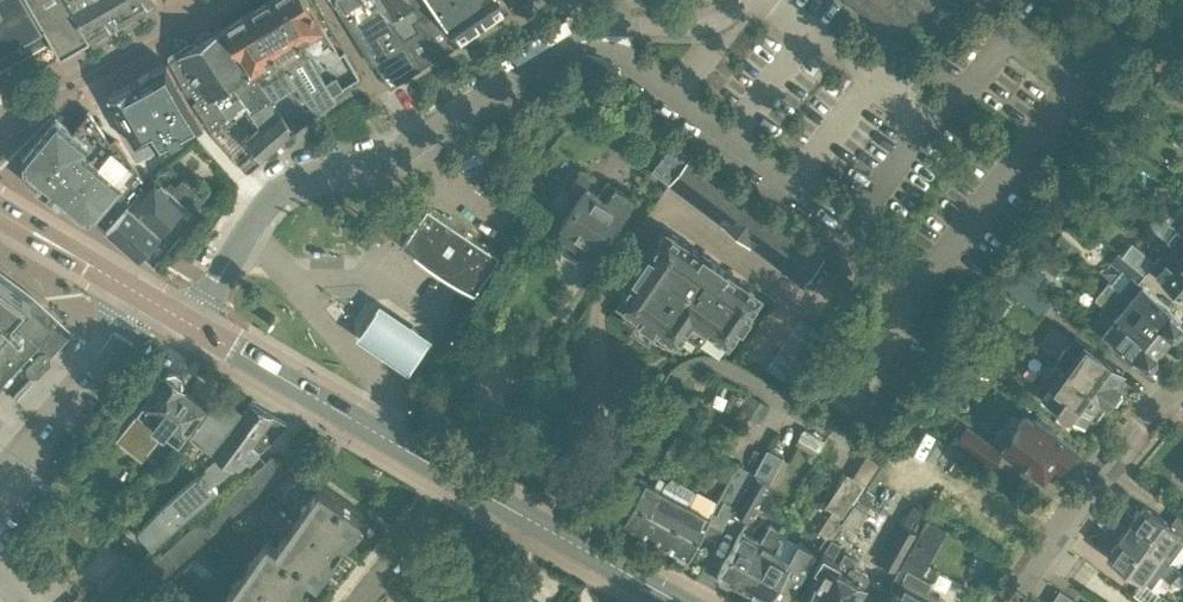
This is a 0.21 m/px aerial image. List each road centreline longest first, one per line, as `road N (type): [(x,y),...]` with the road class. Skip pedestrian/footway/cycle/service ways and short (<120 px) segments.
road 1 (primary): [(681,601),(193,325)]
road 2 (residential): [(193,325),(278,192),(307,176),(392,156),(588,39)]
road 3 (residential): [(1008,601),(1182,383)]
road 4 (primary): [(193,325),(0,211)]
road 5 (residential): [(748,0),(720,24),(588,39)]

